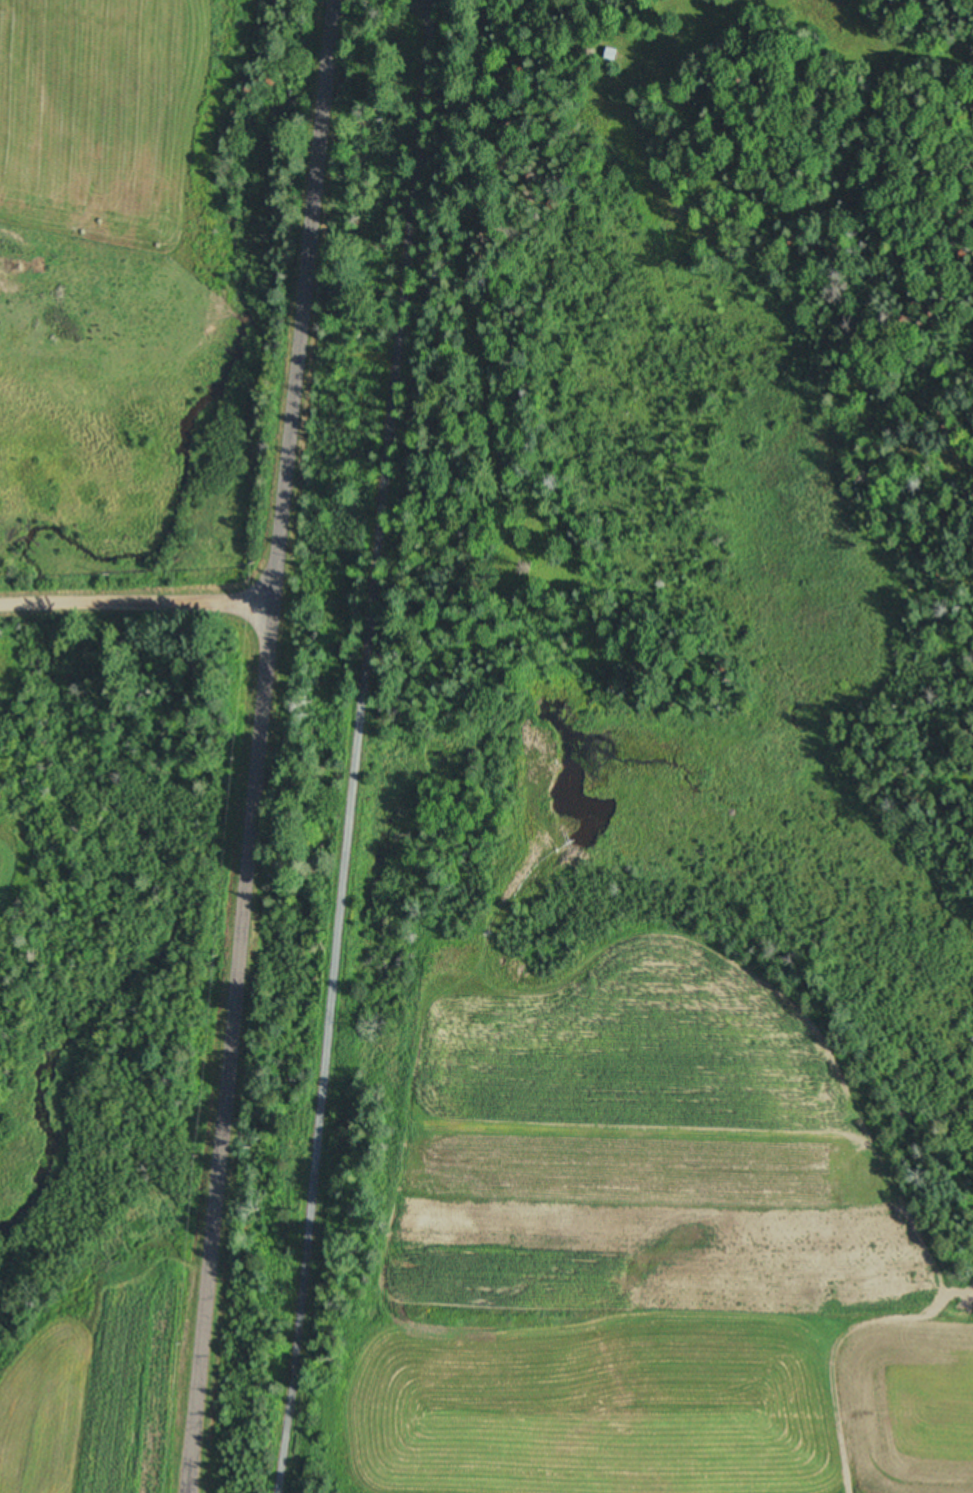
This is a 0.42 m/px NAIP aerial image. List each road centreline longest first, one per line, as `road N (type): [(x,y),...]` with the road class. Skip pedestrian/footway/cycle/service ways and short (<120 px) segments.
road 1 (residential): [(195,1492),(256,873),(269,601),(335,55),(334,0)]
road 2 (residential): [(0,602),(269,601)]

